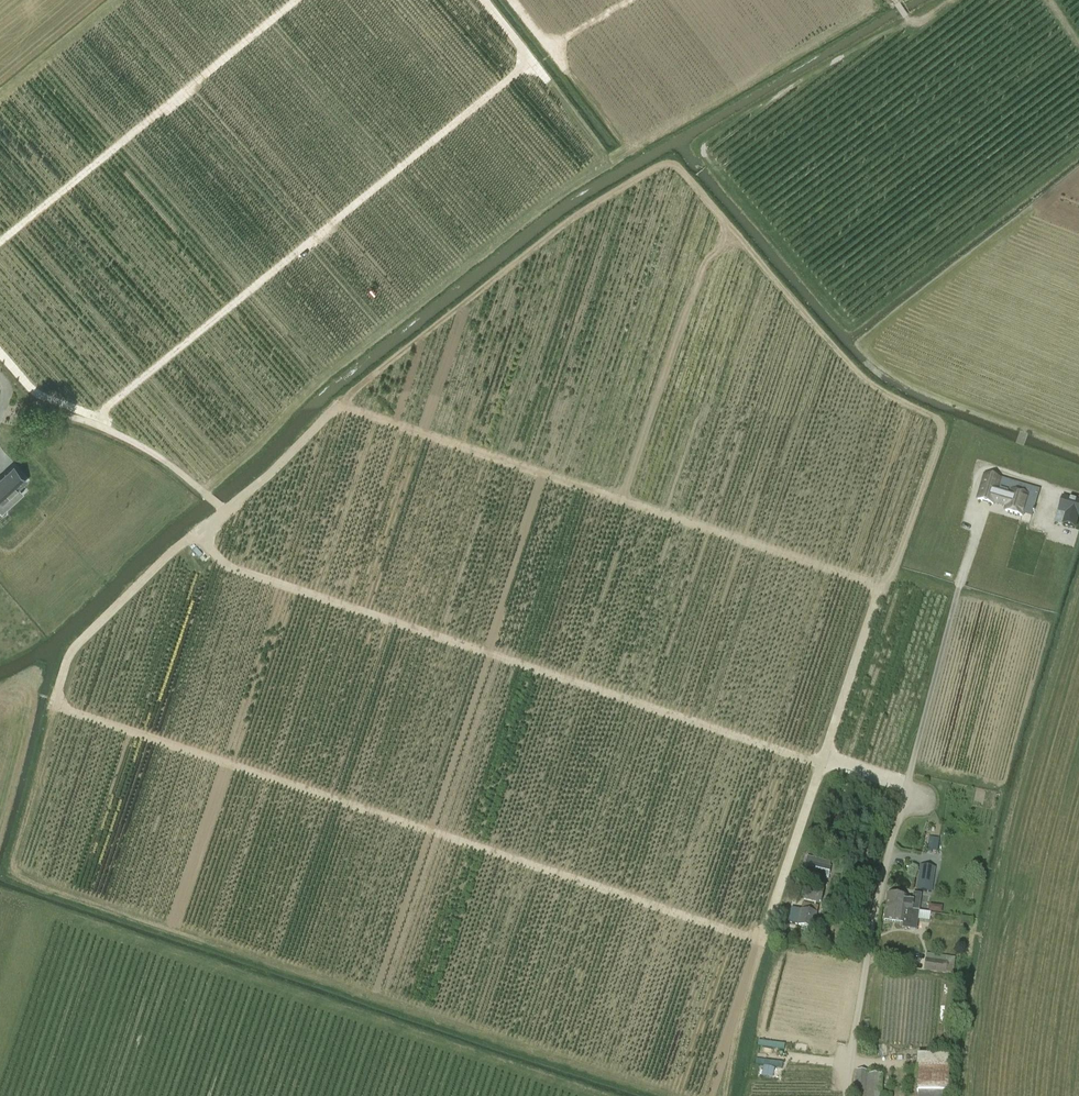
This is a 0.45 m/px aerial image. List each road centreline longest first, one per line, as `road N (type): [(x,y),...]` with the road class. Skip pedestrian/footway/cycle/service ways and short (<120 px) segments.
road 1 (residential): [(848,1095),(881,878),(959,586)]

